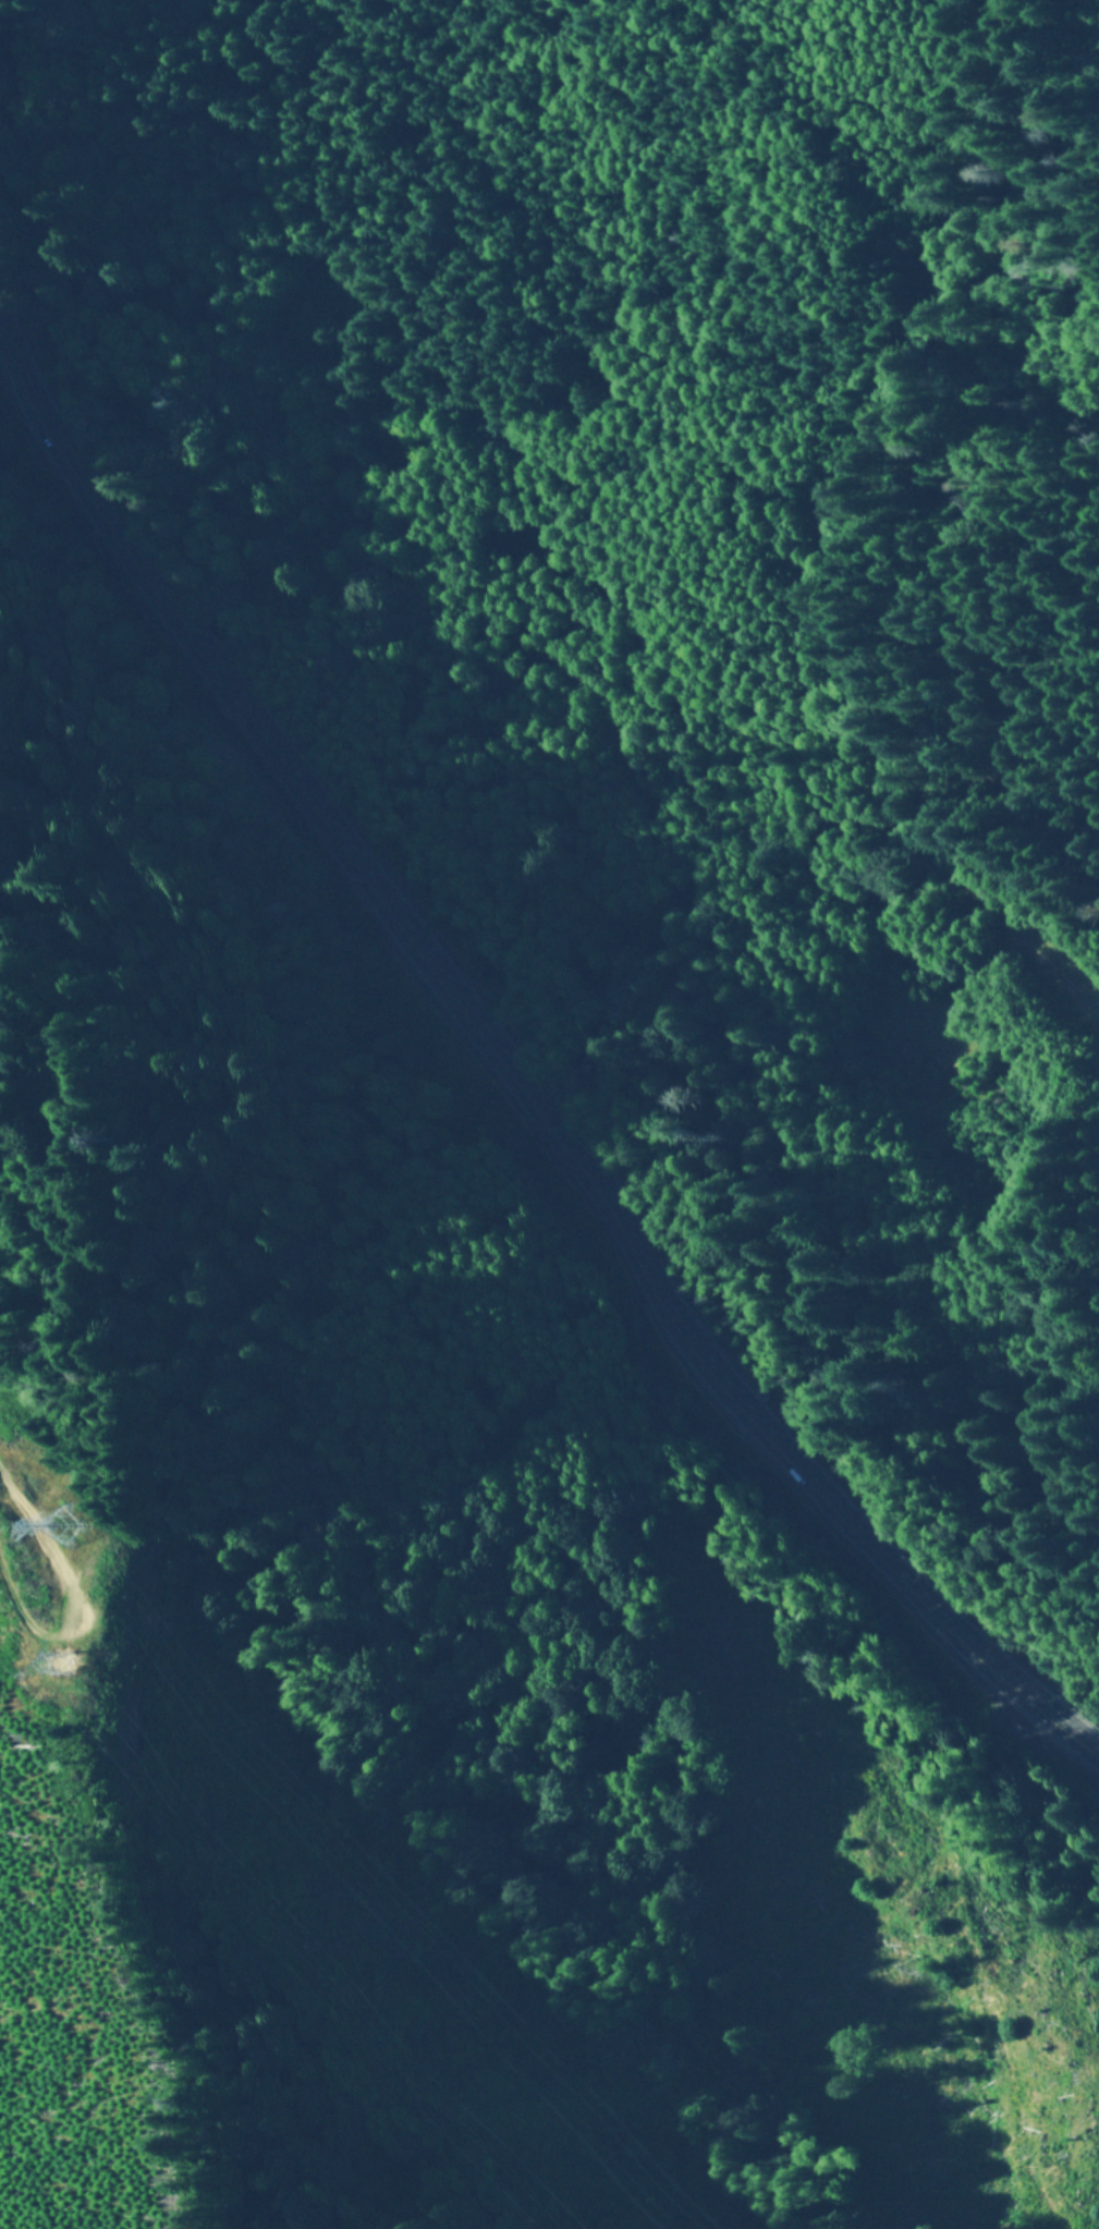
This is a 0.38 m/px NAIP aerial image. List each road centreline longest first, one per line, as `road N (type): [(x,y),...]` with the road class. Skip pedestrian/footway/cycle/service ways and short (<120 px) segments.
road 1 (trunk): [(0,369),(101,540),(701,1354),(804,1475),(961,1633),(1098,1753)]

